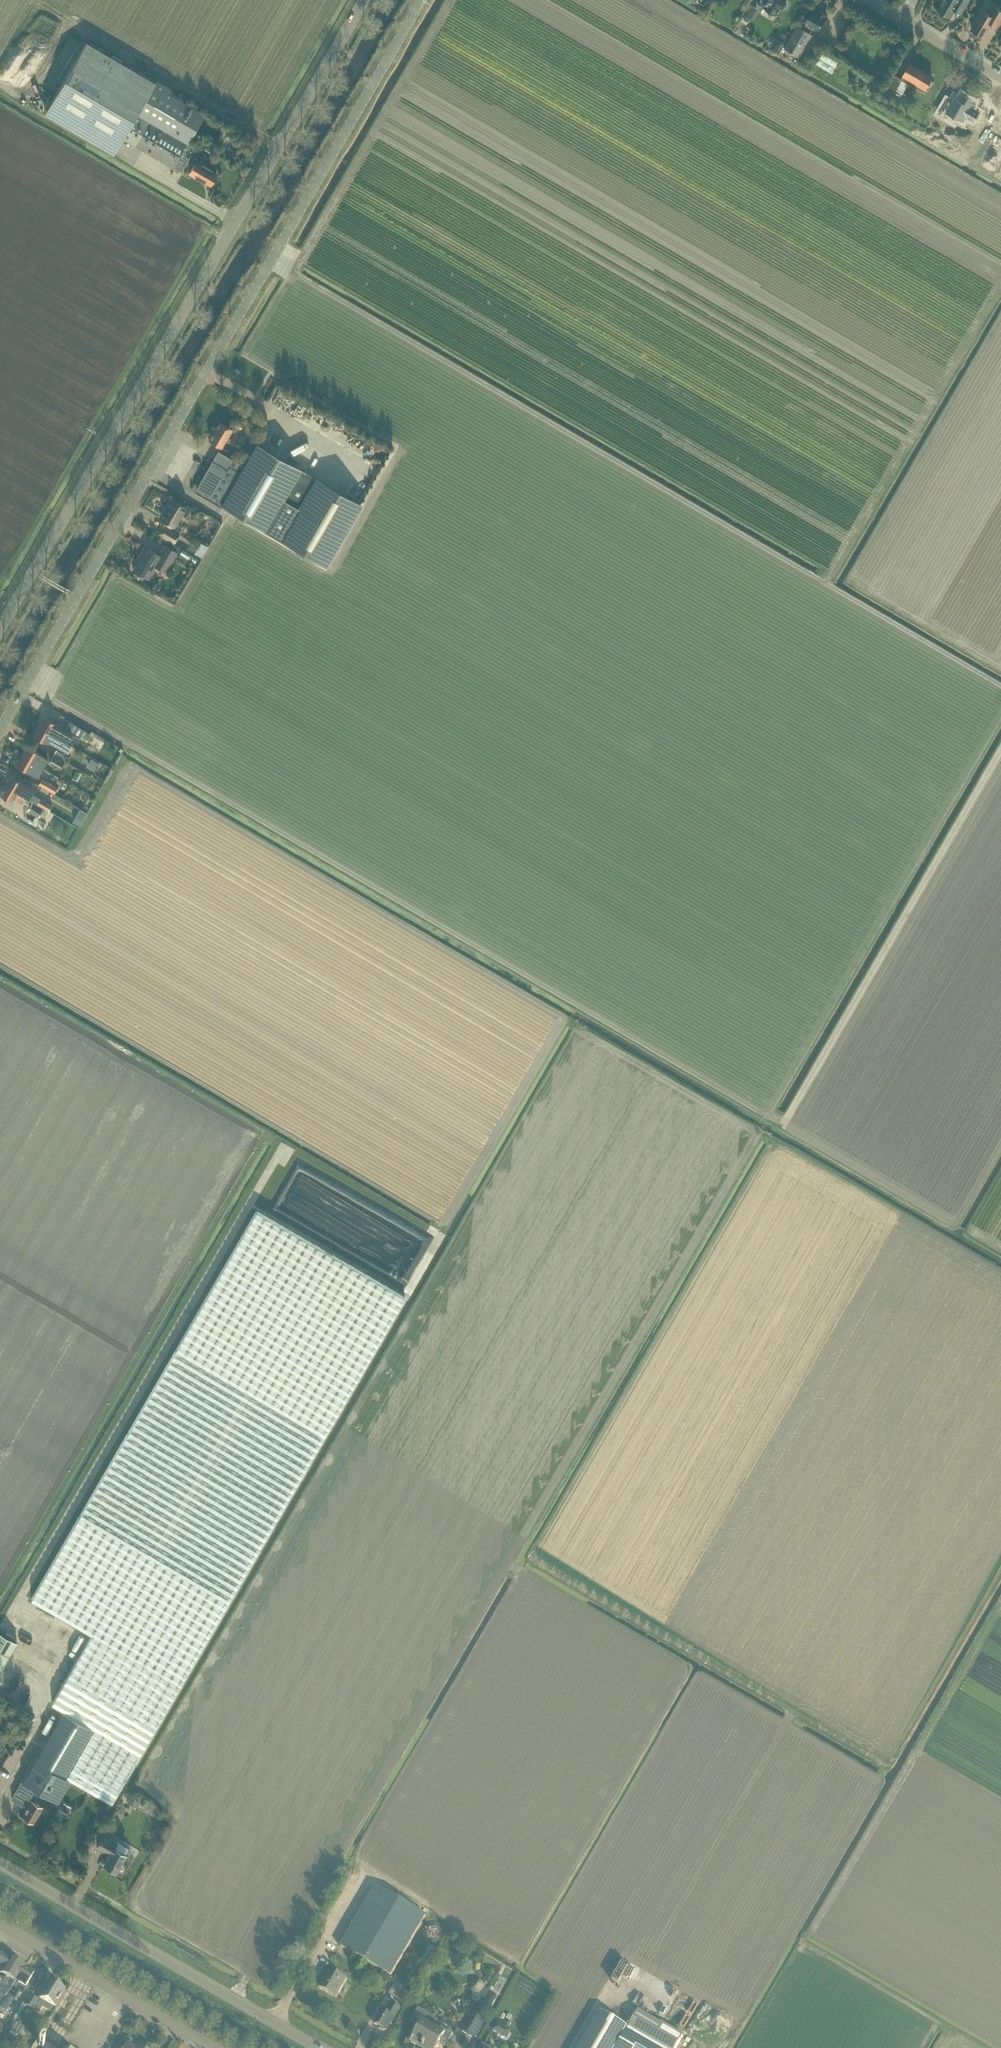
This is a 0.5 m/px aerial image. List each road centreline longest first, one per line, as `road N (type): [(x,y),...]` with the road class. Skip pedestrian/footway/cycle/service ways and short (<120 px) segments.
road 1 (unclassified): [(0,731),(421,0)]
road 2 (tertiary): [(0,630),(364,0)]
road 3 (tertiary): [(318,2047),(0,1862)]
road 4 (unclassified): [(211,2047),(0,1925)]

